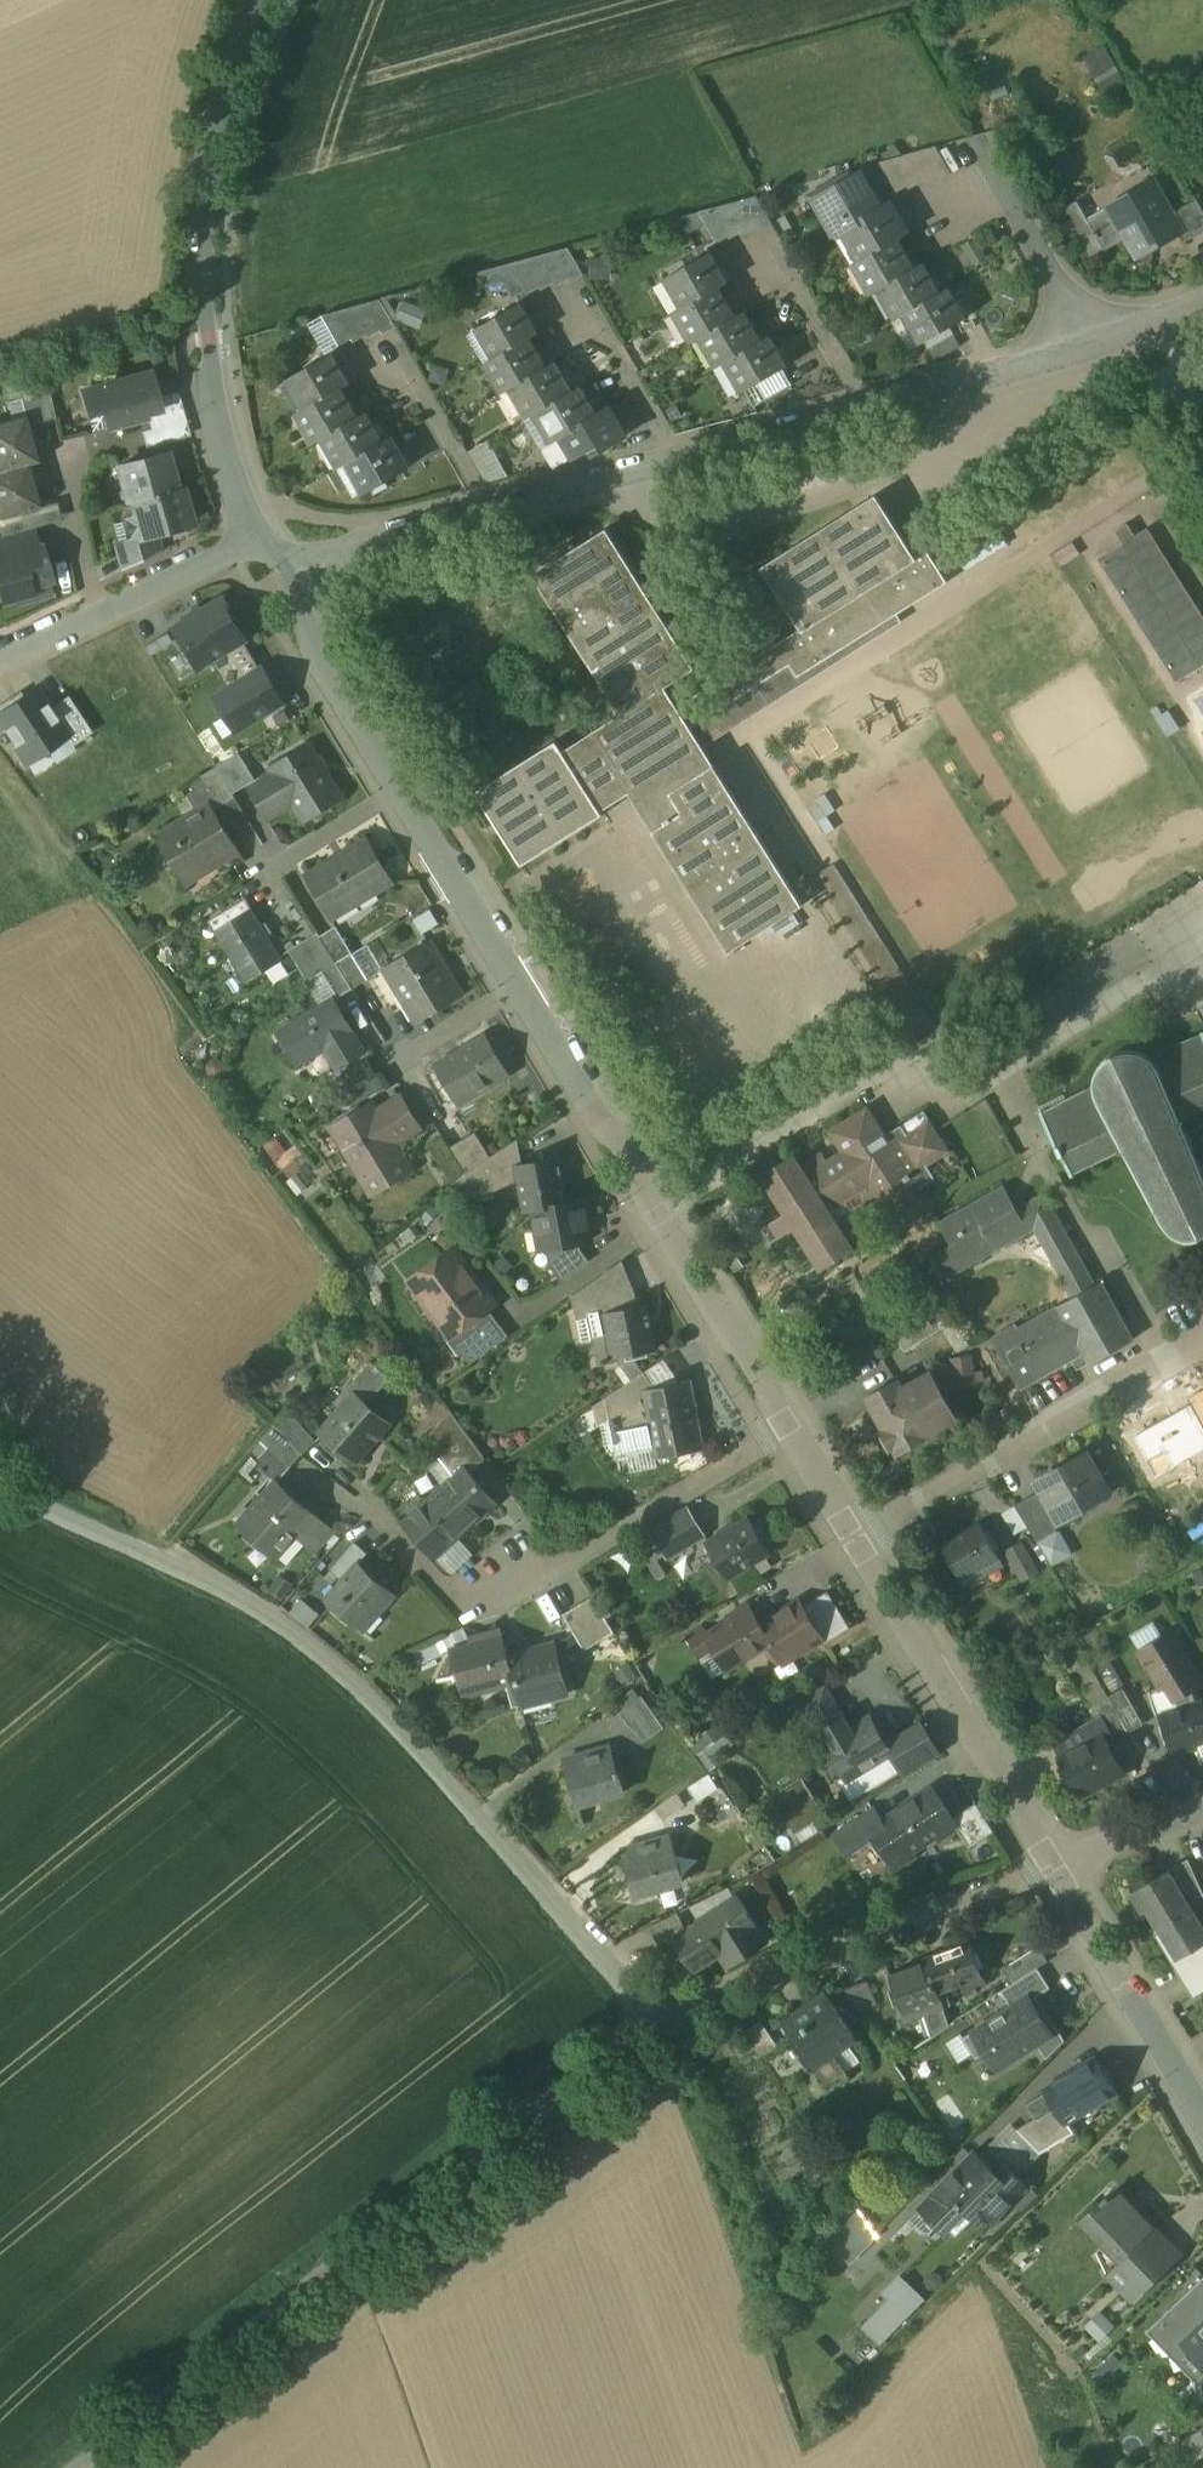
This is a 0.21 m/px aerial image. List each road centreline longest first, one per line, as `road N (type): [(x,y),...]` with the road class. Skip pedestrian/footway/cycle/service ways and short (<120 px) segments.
road 1 (residential): [(790,1428),(316,650),(306,593),(287,559)]
road 2 (residential): [(287,559),(1094,347),(1202,302)]
road 3 (unclassified): [(651,2023),(387,1712),(248,1604),(0,1481)]
road 4 (residential): [(651,2023),(83,2467)]
road 5 (residential): [(255,538),(214,410),(203,320),(202,183),(226,75),(254,0)]
road 6 (residential): [(790,1428),(466,1613),(384,1528)]
road 7 (residential): [(1054,1863),(828,1945),(651,2023)]
road 8 (residential): [(1202,1344),(854,1540)]
road 9 (residential): [(1054,1863),(854,1540)]
road 10 (residential): [(1202,2121),(1054,1863)]
road 11 (unclassified): [(255,538),(0,663)]
road 12 (residential): [(1202,1813),(1054,1863)]
road 13 (residential): [(854,1540),(790,1428)]

